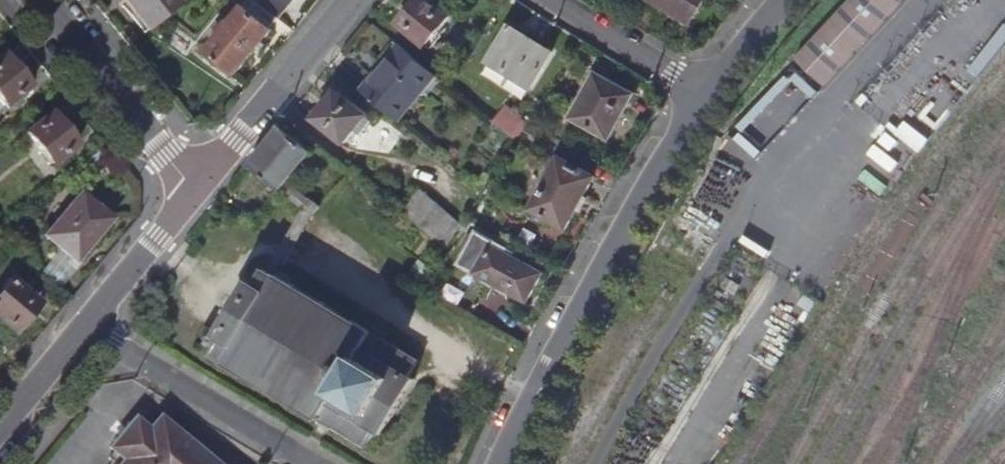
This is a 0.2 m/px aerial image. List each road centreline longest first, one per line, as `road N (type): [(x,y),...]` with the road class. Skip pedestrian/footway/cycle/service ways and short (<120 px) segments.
road 1 (residential): [(704,95),(502,463)]
road 2 (residential): [(195,190),(0,431)]
road 3 (residential): [(349,0),(195,190)]
road 4 (residential): [(41,0),(195,190)]
road 5 (residential): [(552,0),(704,95)]
road 6 (residential): [(787,0),(704,95)]

